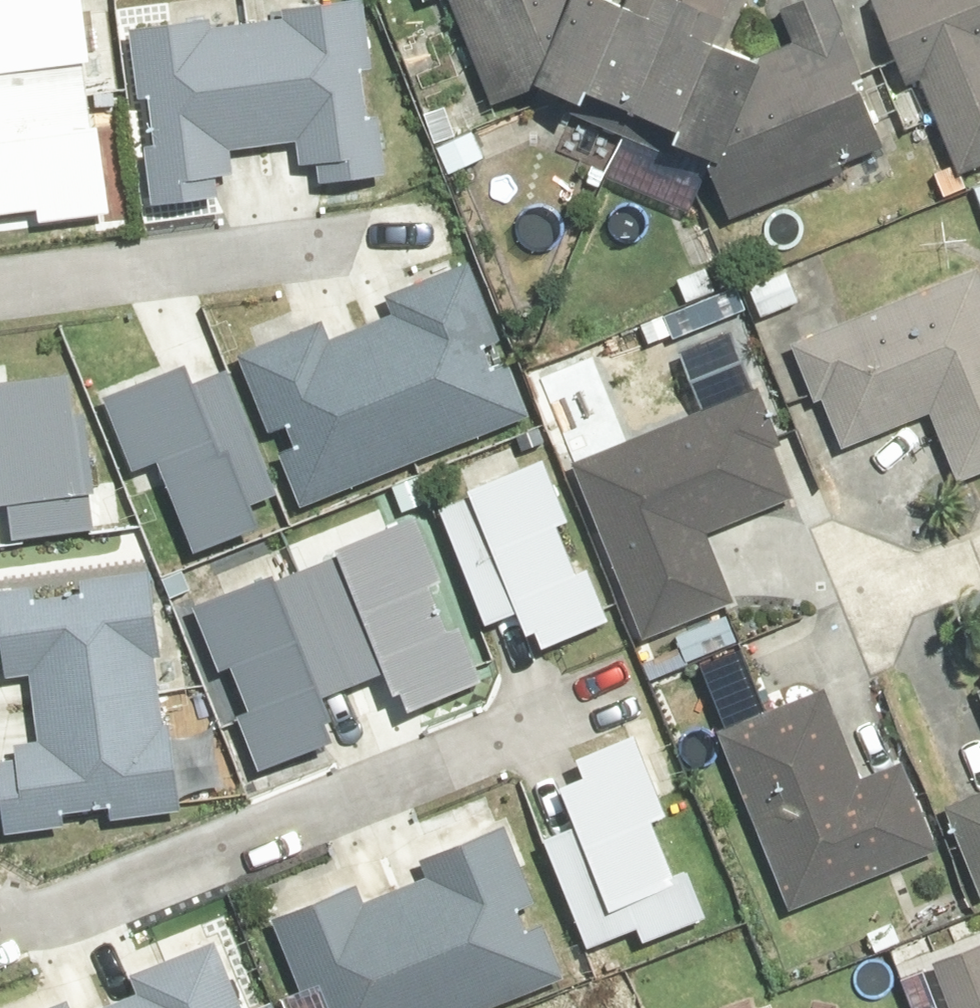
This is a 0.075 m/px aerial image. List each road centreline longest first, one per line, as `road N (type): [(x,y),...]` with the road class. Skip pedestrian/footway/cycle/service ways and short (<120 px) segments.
road 1 (residential): [(0,909),(33,915),(98,905),(523,716)]
road 2 (residential): [(787,624),(979,548)]

